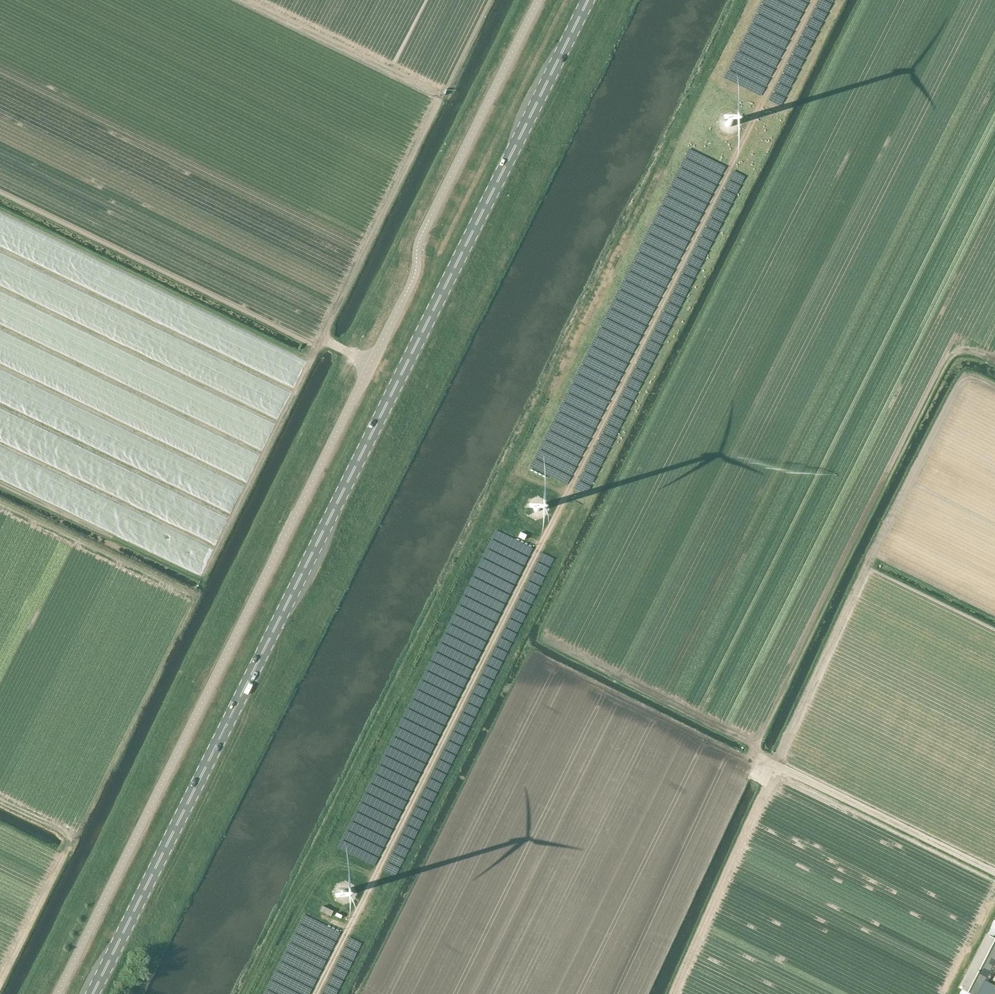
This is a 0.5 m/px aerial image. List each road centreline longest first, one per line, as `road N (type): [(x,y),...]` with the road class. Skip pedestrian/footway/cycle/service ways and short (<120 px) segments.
road 1 (primary): [(93,993),(588,0)]
road 2 (unclassified): [(539,0),(421,238),(413,280),(138,833)]
road 3 (track): [(370,365),(329,343),(326,329),(439,96),(248,0)]
road 4 (track): [(0,984),(71,840),(0,799)]
road 5 (track): [(0,506),(191,595)]
road 6 (unclassified): [(57,993),(138,833)]

